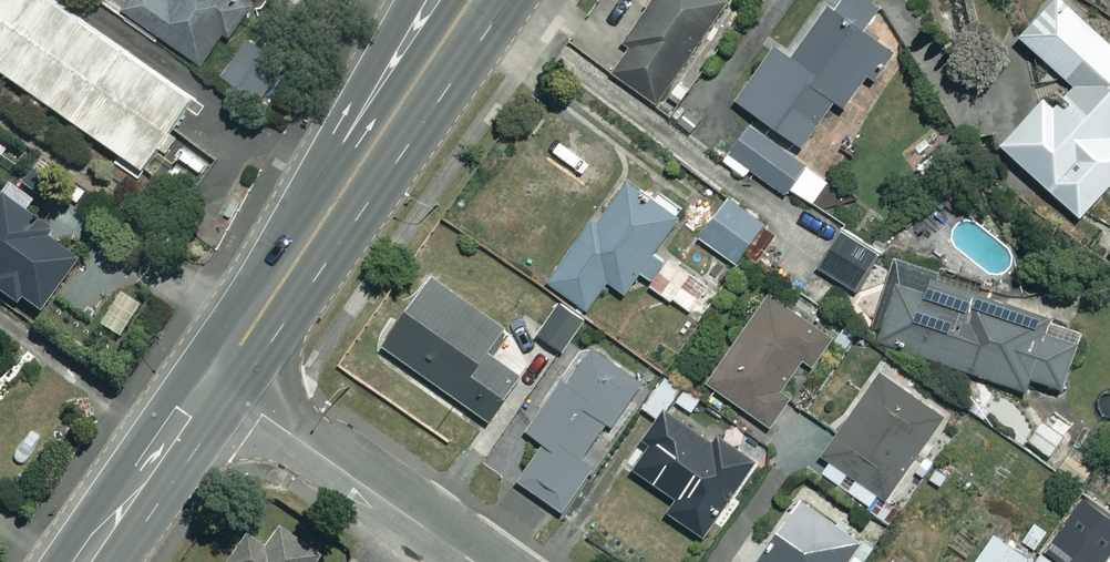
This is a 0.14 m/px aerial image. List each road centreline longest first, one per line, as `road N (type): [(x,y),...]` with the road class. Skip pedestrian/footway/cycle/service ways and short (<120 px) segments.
road 1 (secondary): [(400,106),(214,381)]
road 2 (residential): [(473,561),(214,381)]
road 3 (secondary): [(214,381),(85,561)]
road 4 (secondary): [(474,0),(400,106)]

